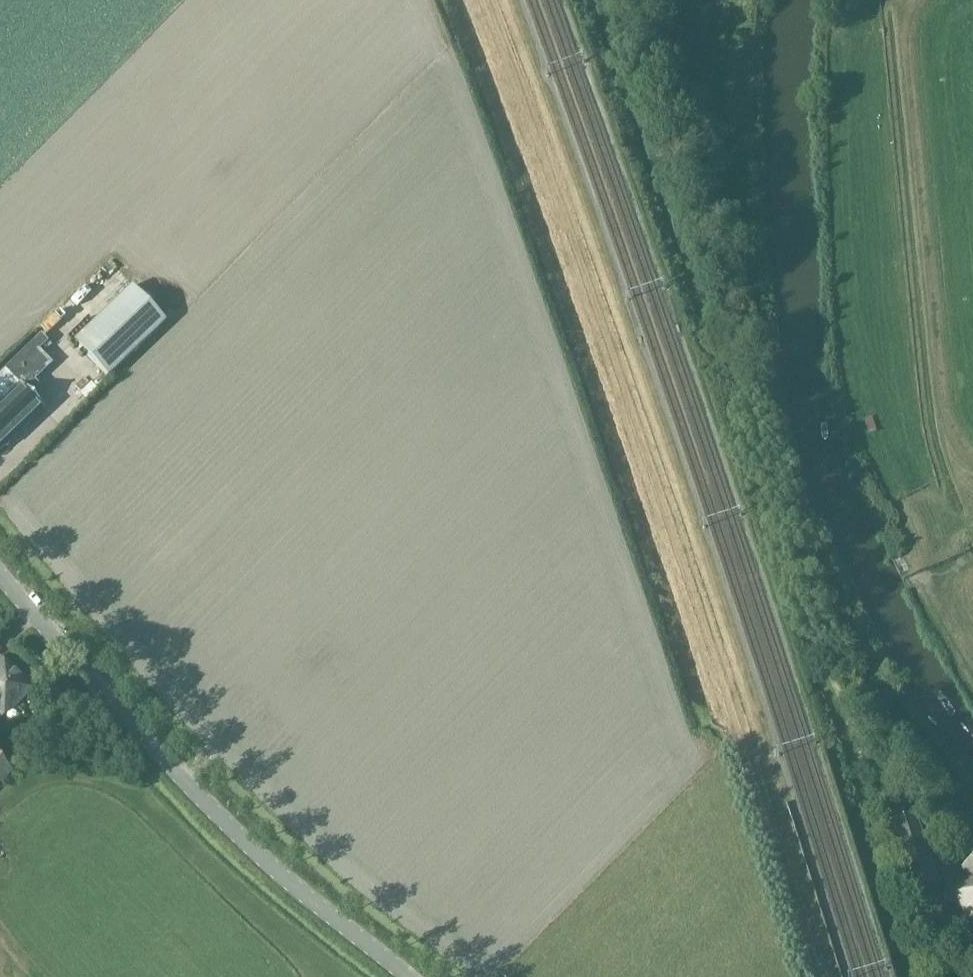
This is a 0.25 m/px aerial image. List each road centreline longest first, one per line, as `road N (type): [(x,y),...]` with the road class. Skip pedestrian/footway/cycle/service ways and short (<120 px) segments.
road 1 (unclassified): [(404,976),(213,808),(0,567)]

